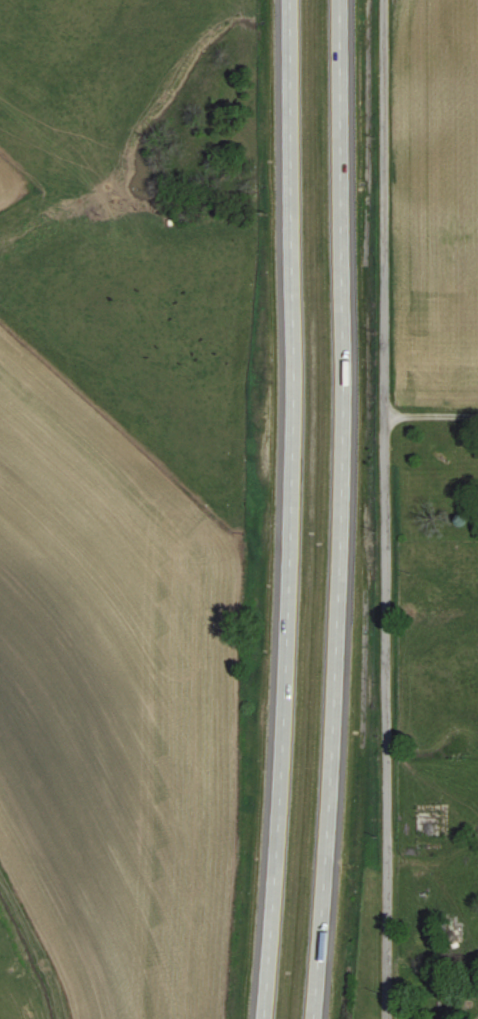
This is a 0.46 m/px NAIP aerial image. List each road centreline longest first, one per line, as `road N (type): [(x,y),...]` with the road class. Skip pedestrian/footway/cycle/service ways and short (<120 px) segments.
road 1 (primary): [(285,0),(284,668),(259,1018)]
road 2 (primary): [(313,1018),(339,558),(339,0)]
road 3 (residential): [(384,1018),(383,0)]

